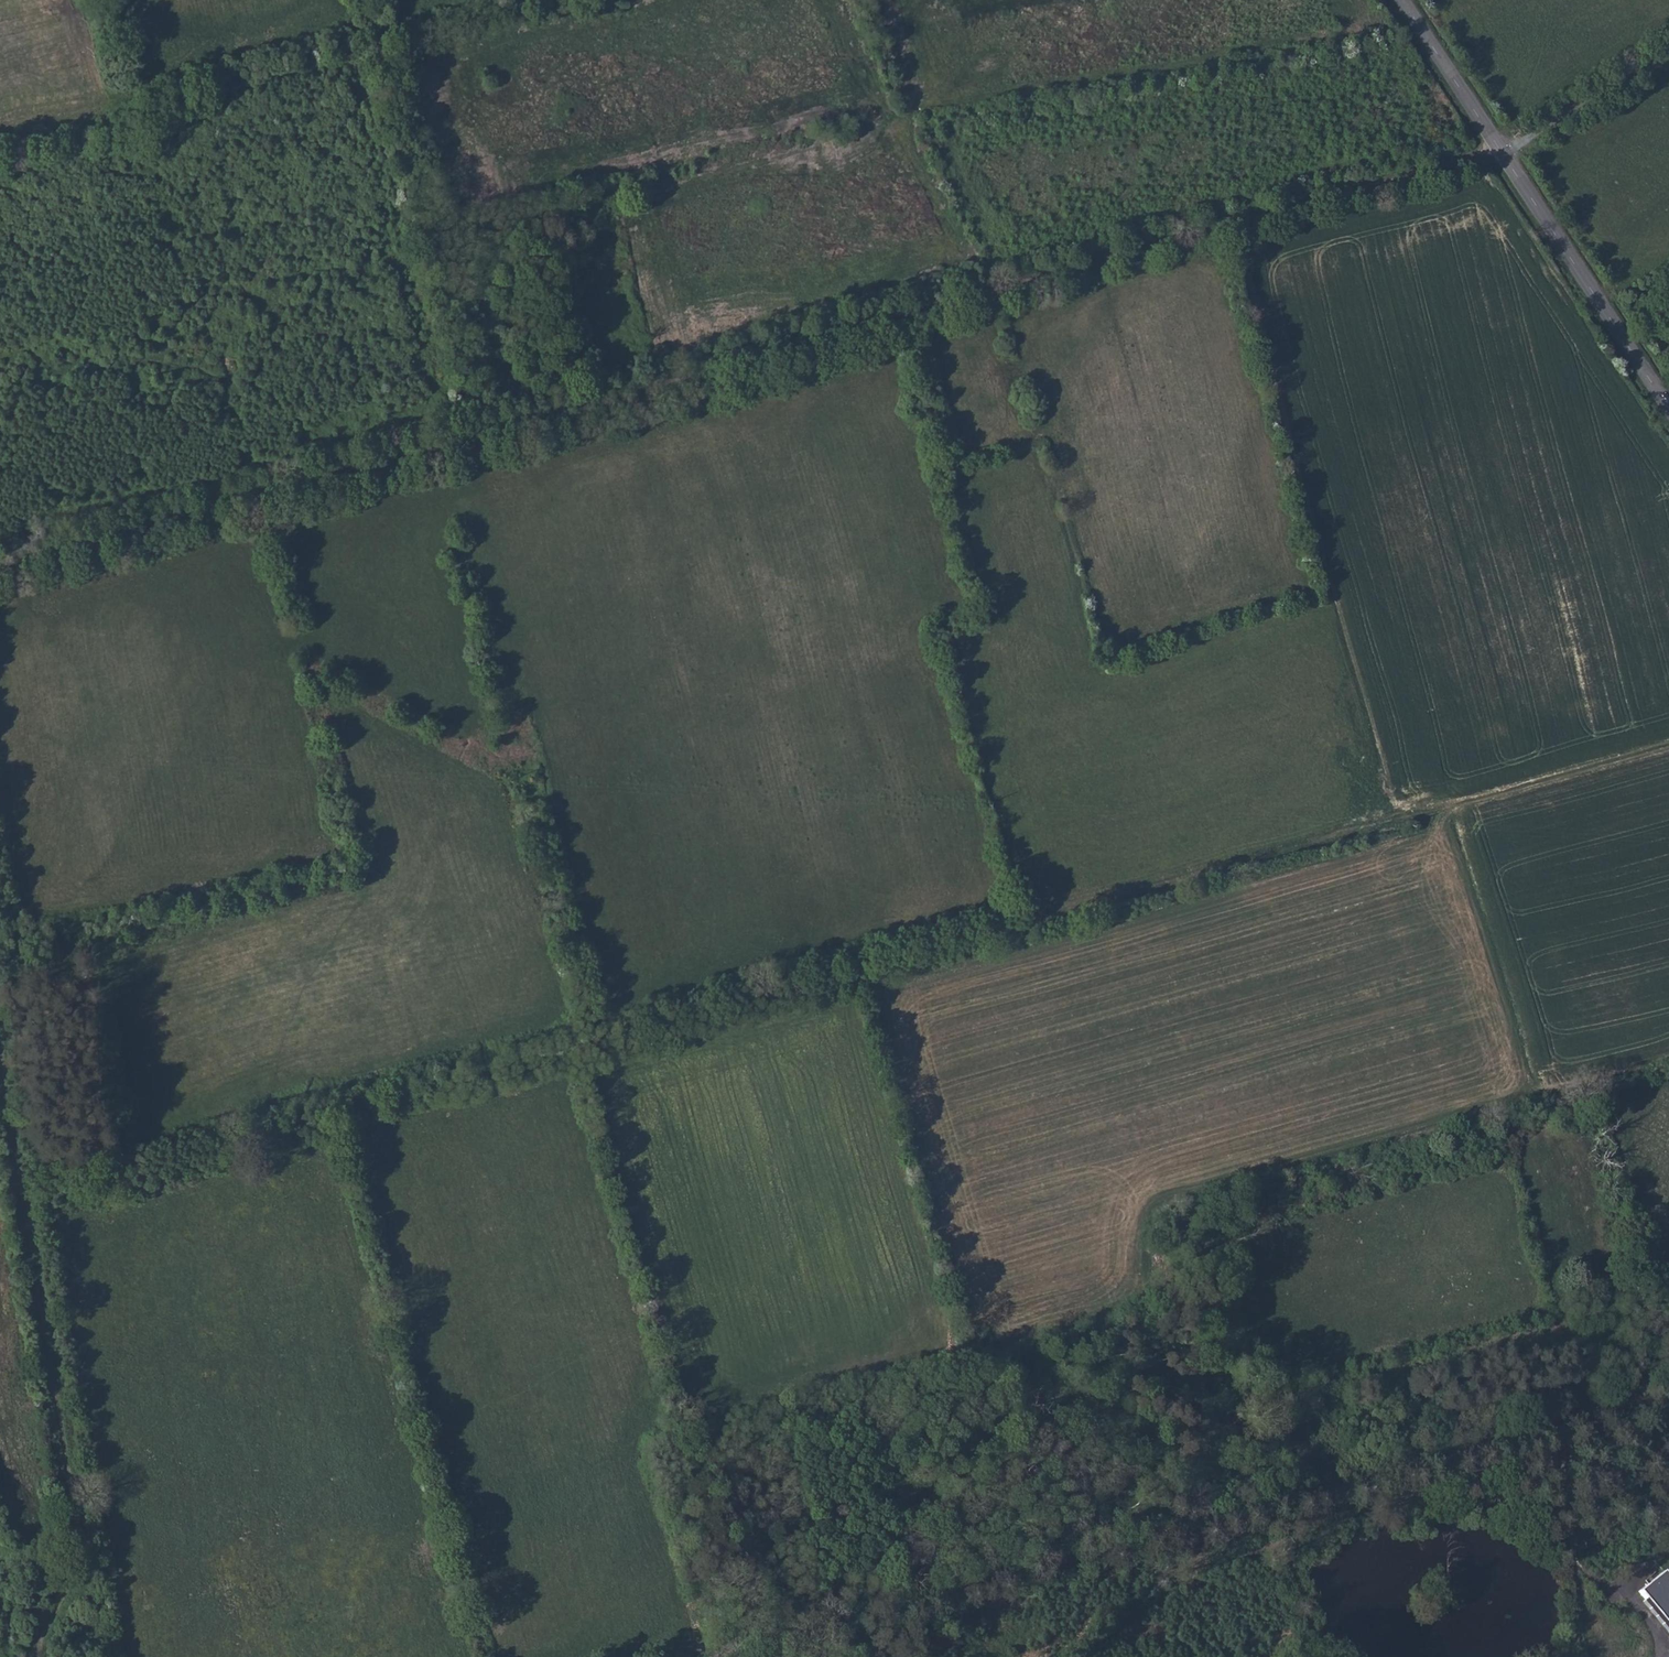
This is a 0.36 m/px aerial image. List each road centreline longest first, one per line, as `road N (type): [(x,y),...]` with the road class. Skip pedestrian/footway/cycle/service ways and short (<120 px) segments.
road 1 (unclassified): [(0,563),(1500,152)]
road 2 (tertiary): [(1668,410),(1500,152)]
road 3 (track): [(1500,152),(1668,45)]
road 4 (tertiary): [(1500,152),(1400,0)]

